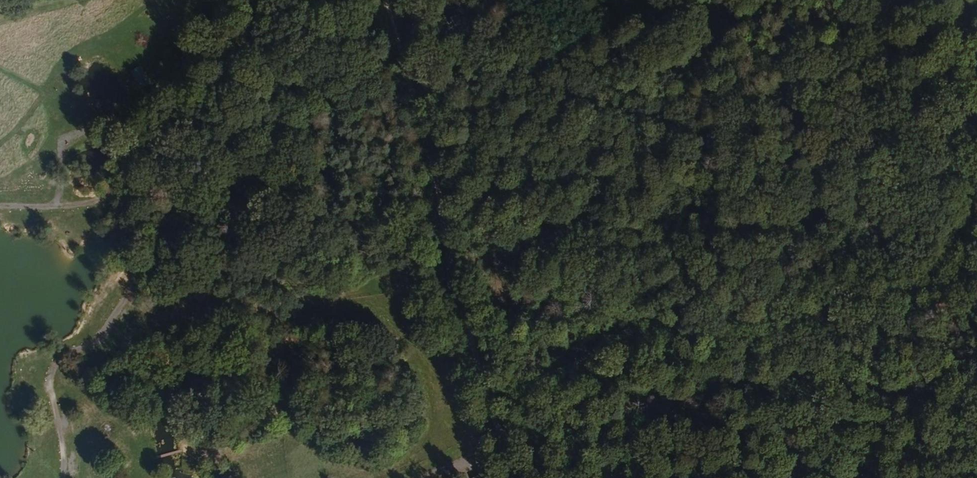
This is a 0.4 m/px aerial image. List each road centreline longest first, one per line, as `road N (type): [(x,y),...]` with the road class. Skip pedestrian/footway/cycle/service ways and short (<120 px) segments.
road 1 (track): [(528,477),(471,342),(442,199),(383,0)]
road 2 (track): [(976,277),(693,328),(509,433)]
road 3 (track): [(62,477),(52,361),(99,334),(160,251)]
road 4 (track): [(0,208),(64,209),(124,195)]

